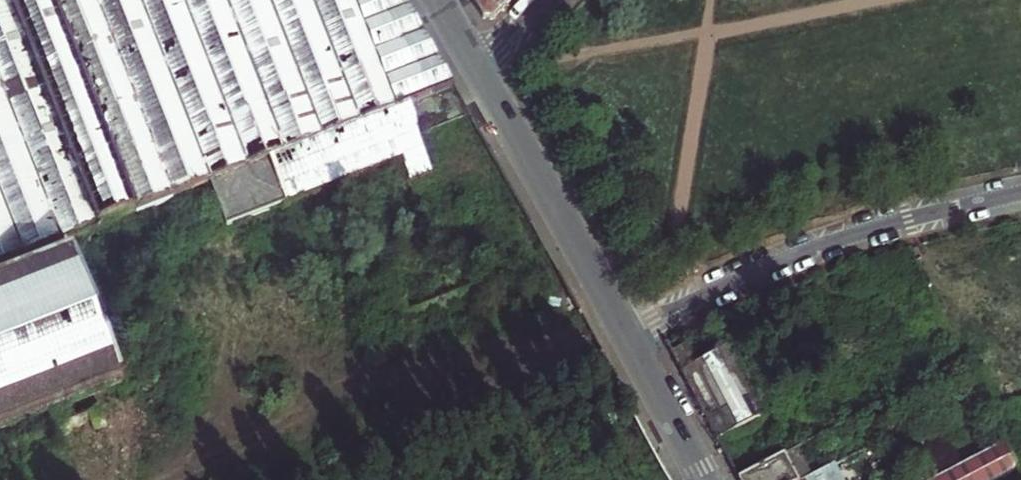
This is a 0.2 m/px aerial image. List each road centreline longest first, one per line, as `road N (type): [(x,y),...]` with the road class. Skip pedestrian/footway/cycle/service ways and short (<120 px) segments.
road 1 (residential): [(546,0),(503,46),(473,64),(438,0)]

